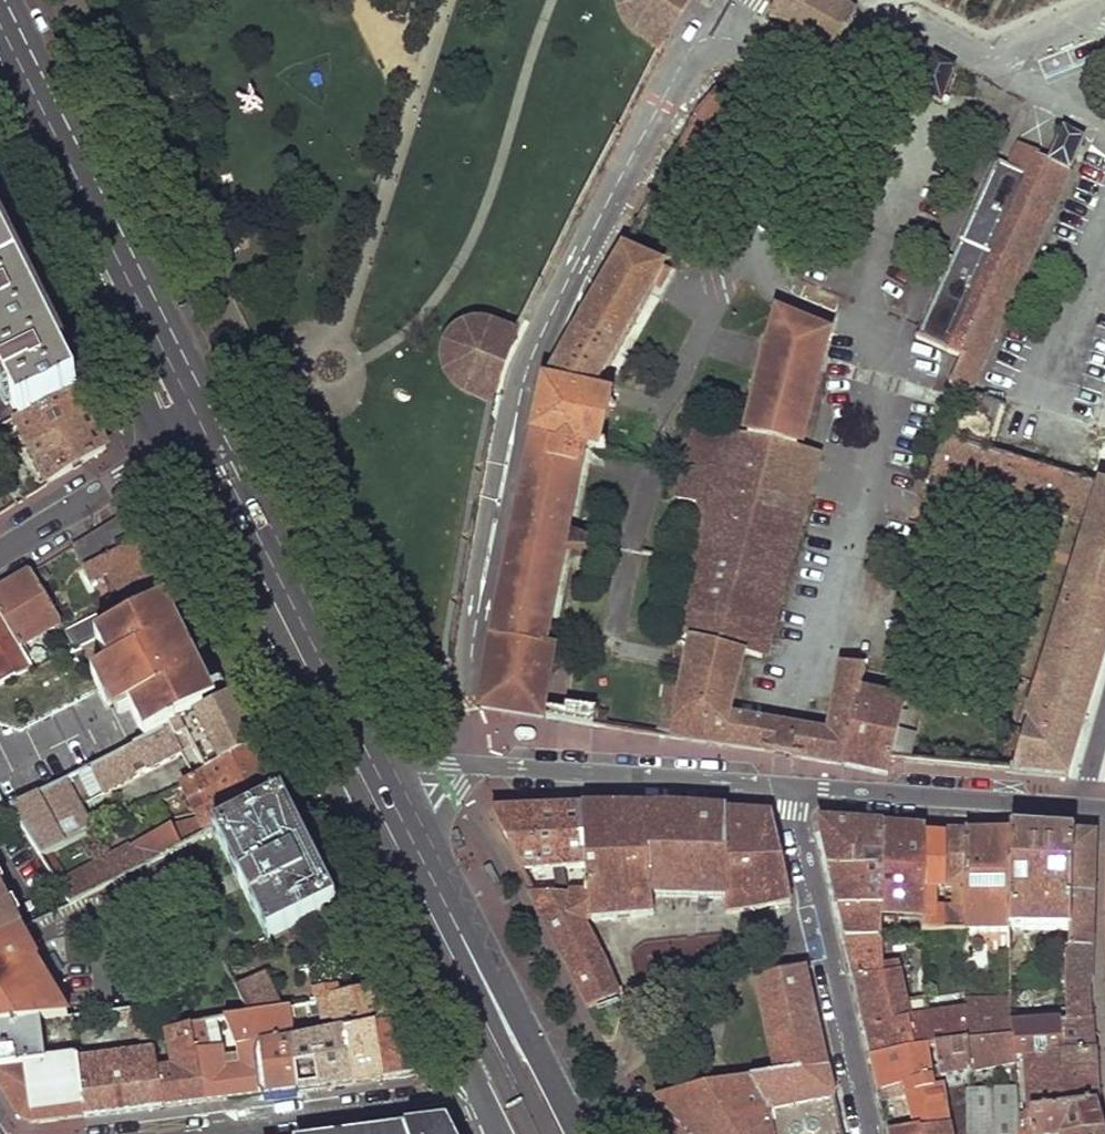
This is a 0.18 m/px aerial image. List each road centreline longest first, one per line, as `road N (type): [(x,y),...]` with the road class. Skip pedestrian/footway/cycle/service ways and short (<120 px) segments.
road 1 (primary): [(244,588),(319,714),(527,1133)]
road 2 (primary): [(244,588),(304,739),(482,1101)]
road 3 (primary): [(206,430),(0,6)]
road 4 (residential): [(375,766),(452,761),(786,787)]
road 5 (primary): [(0,109),(167,452)]
road 6 (primary): [(375,766),(206,430)]
road 7 (residential): [(786,787),(873,1133)]
road 8 (residential): [(1077,807),(786,787)]
road 9 (residential): [(214,1133),(482,1101)]
road 10 (residential): [(1104,1033),(1102,809)]
road 11 (primary): [(474,963),(375,766)]
road 12 (primary): [(578,1133),(536,1051),(474,963)]
road 13 (residential): [(0,551),(167,452)]
road 14 (primary): [(549,1133),(474,963)]
road 15 (primary): [(167,452),(244,588)]

